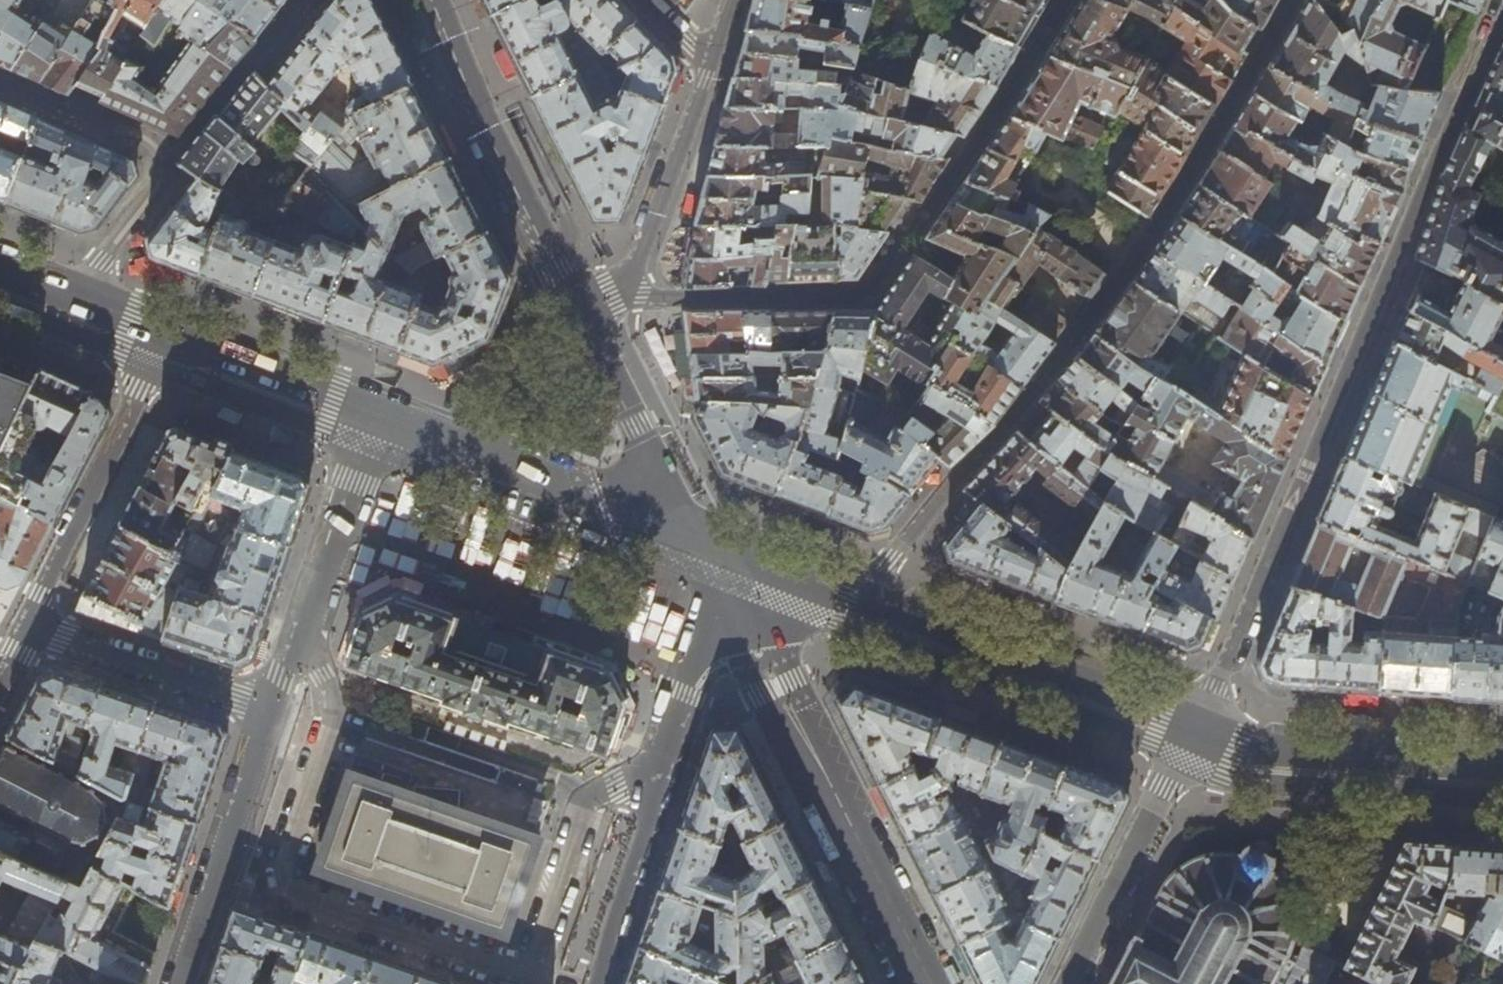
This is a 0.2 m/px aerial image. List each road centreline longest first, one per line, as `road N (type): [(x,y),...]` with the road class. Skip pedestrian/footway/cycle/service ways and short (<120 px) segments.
road 1 (residential): [(1197,729),(1502,21)]
road 2 (residential): [(1065,0),(869,293),(626,298)]
road 3 (secondary): [(932,983),(762,653),(782,567)]
road 4 (residential): [(736,549),(597,983)]
road 5 (primary): [(782,567),(1197,729)]
road 6 (secondary): [(585,320),(479,117),(434,0)]
road 7 (residential): [(0,76),(158,148),(167,160),(158,188),(77,294)]
road 8 (residential): [(29,630),(168,330)]
road 9 (residential): [(272,706),(308,630),(379,413)]
road 10 (primary): [(1197,729),(1240,743),(1502,763)]
road 11 (residential): [(179,983),(272,706)]
road 12 (residential): [(1068,983),(1197,729)]
road 13 (residential): [(272,706),(29,630)]
road 14 (residential): [(626,298),(712,62)]
road 15 (secondary): [(699,535),(585,320)]
road 16 (primary): [(482,452),(699,535)]
road 17 (primary): [(168,330),(379,413)]
road 18 (residential): [(585,320),(521,370),(482,452)]

